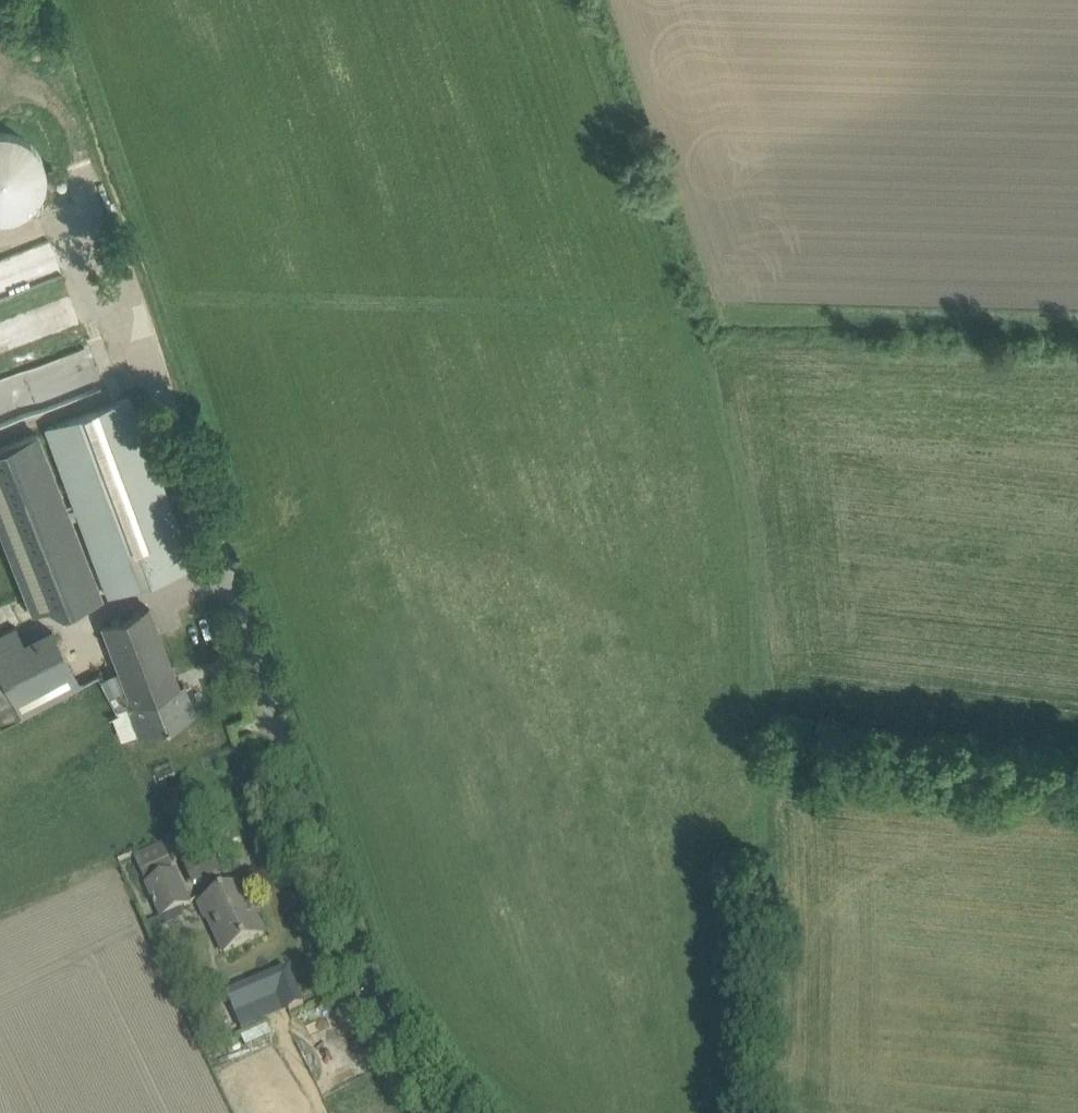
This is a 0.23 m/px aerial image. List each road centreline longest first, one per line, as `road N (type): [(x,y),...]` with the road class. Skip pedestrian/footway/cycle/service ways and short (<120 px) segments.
road 1 (unclassified): [(454,1112),(405,1058),(366,975),(165,370)]

